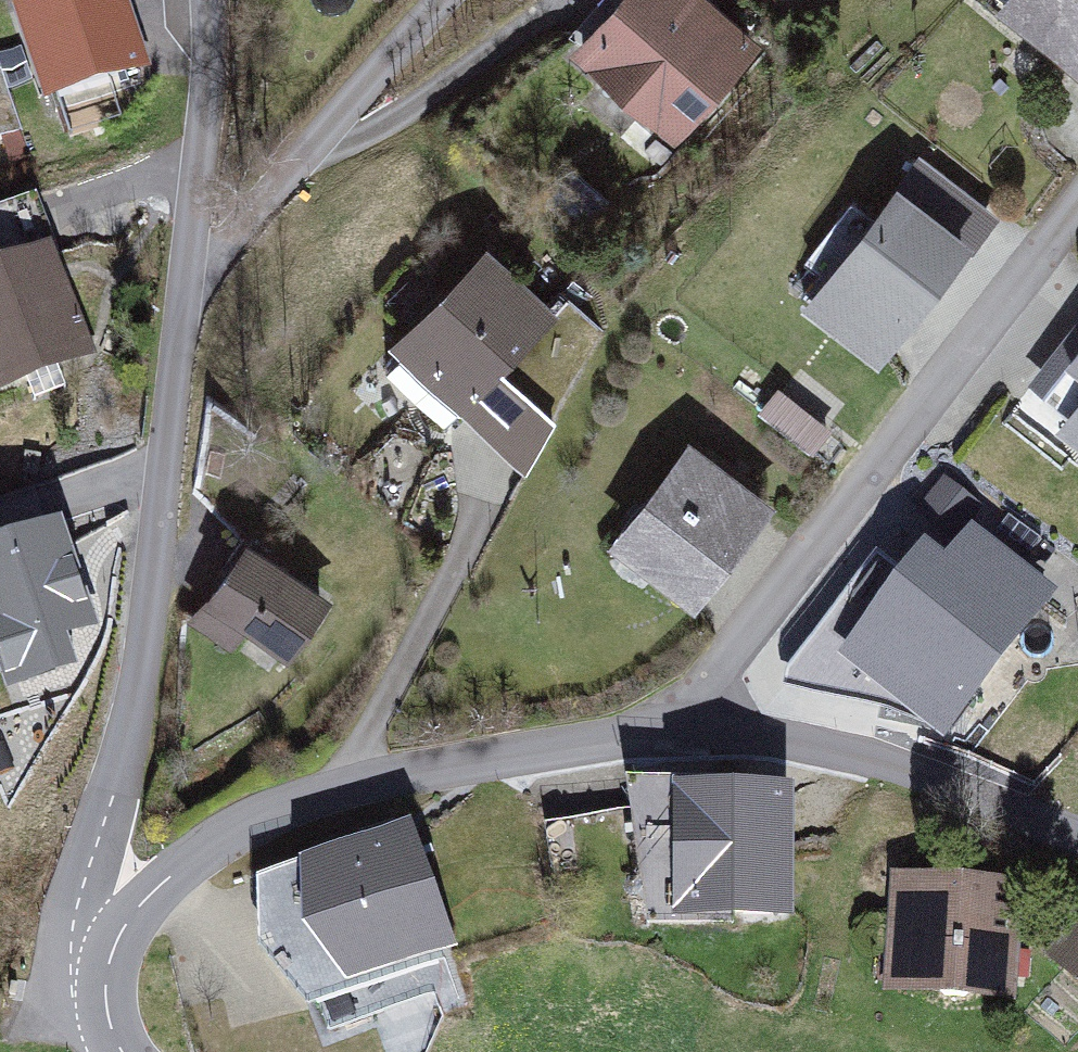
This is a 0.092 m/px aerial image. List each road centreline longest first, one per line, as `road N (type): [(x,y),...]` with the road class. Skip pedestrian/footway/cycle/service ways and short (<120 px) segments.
road 1 (residential): [(191,226),(90,883),(97,961)]
road 2 (residential): [(685,732),(706,692),(1077,199)]
road 3 (unclassified): [(685,732),(342,781),(262,814),(178,872),(97,961)]
road 4 (unclassified): [(1077,834),(883,757),(798,736),(685,732)]
road 5 (residential): [(423,0),(304,141),(191,226)]
road 6 (residential): [(191,226),(195,0)]

